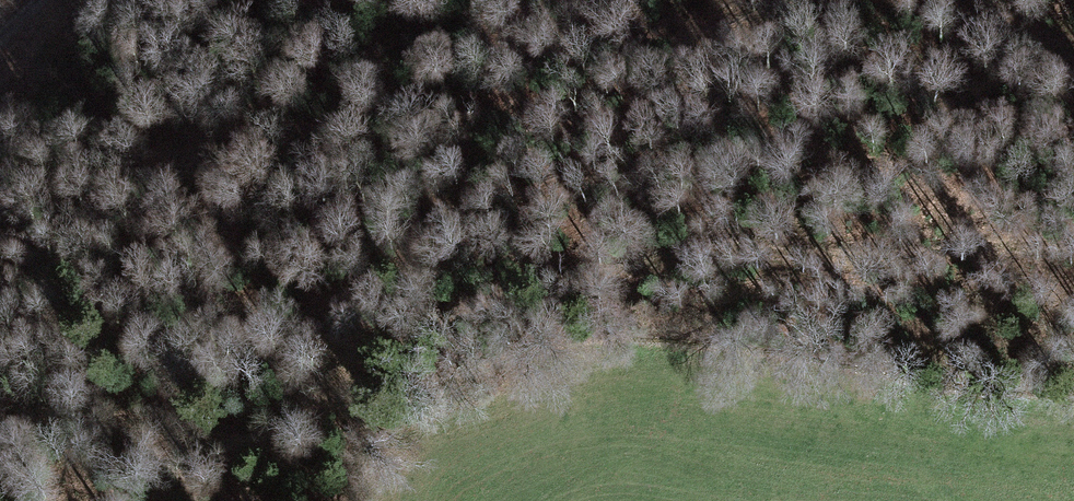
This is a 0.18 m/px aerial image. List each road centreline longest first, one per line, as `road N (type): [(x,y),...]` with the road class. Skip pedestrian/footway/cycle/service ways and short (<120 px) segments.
road 1 (track): [(1073,238),(874,255),(734,250),(482,301),(417,329),(249,443),(137,500)]
road 2 (track): [(919,0),(1073,39)]

